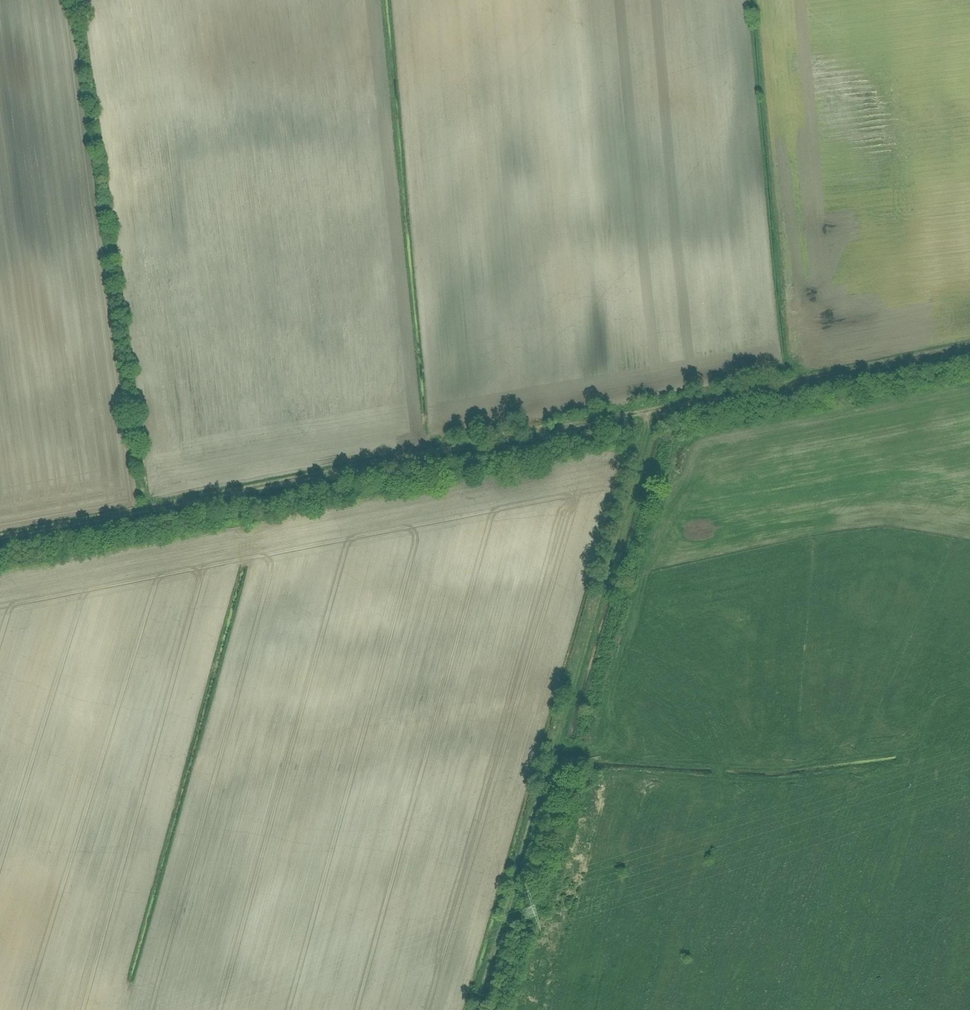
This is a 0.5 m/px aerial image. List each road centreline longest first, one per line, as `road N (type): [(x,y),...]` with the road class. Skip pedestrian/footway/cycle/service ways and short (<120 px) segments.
road 1 (track): [(0,536),(547,428)]

